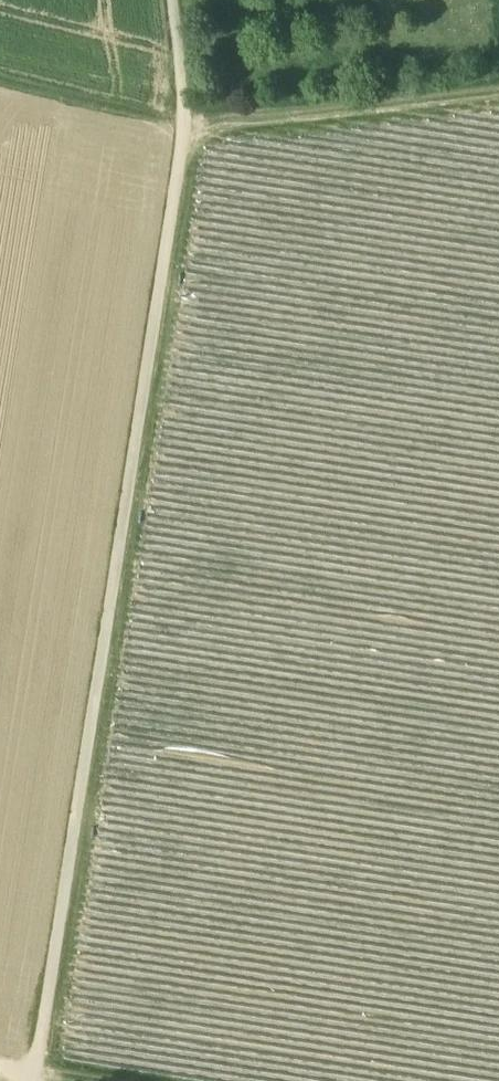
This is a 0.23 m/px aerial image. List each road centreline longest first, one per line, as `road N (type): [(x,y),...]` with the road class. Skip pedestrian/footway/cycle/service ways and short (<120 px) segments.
road 1 (track): [(169,0),(184,130),(34,1080)]
road 2 (track): [(498,92),(184,130),(0,84)]

